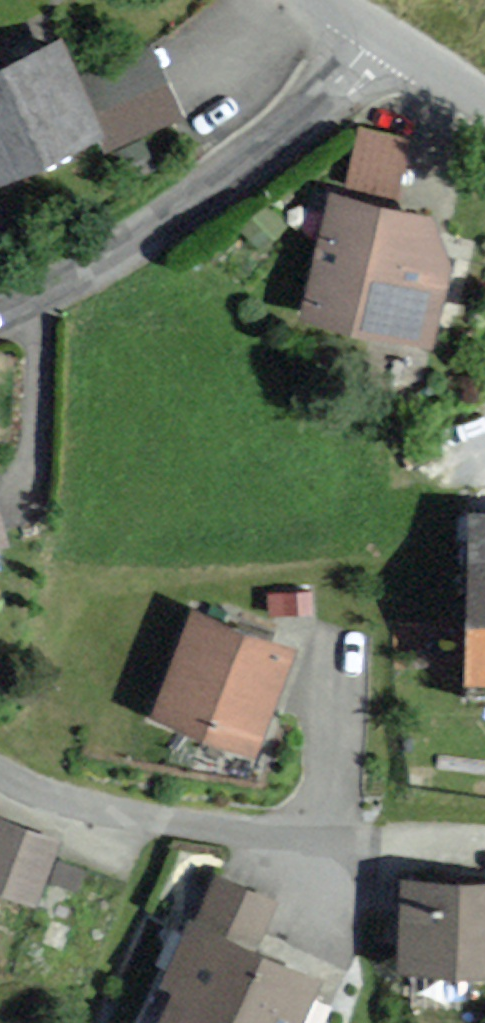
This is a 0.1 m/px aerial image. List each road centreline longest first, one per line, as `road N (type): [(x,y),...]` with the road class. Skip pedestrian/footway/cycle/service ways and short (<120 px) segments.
road 1 (residential): [(0,748),(58,776),(153,795),(335,813),(346,675)]
road 2 (residential): [(380,30),(138,251),(0,307)]
road 3 (residential): [(380,30),(484,102)]

